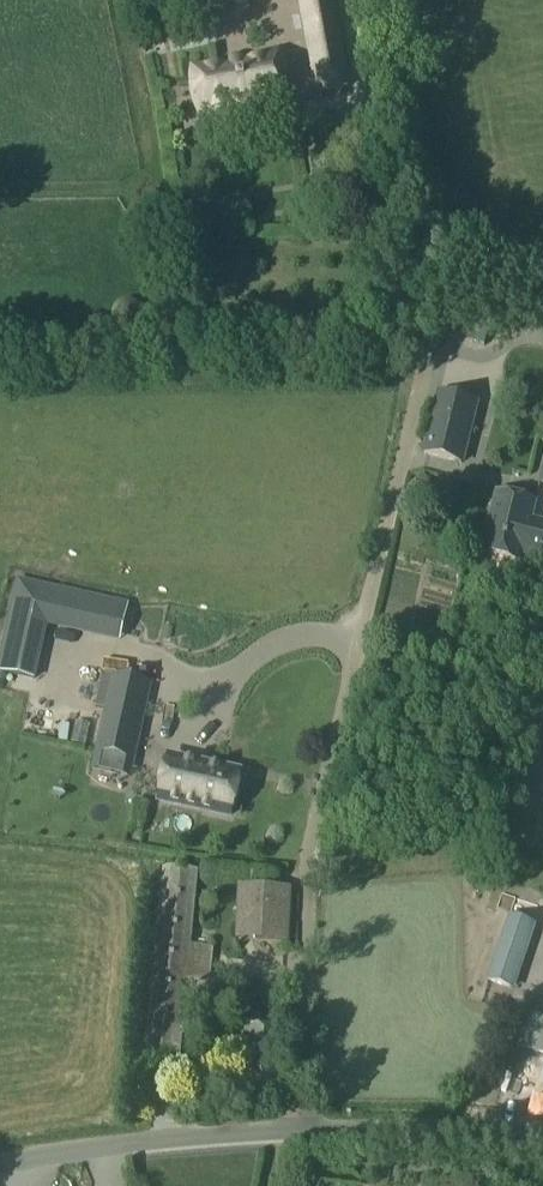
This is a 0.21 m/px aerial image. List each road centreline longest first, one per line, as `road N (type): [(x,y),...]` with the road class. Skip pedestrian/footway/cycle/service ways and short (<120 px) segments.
road 1 (unclassified): [(542,1139),(296,1134),(152,1143),(0,1166)]

